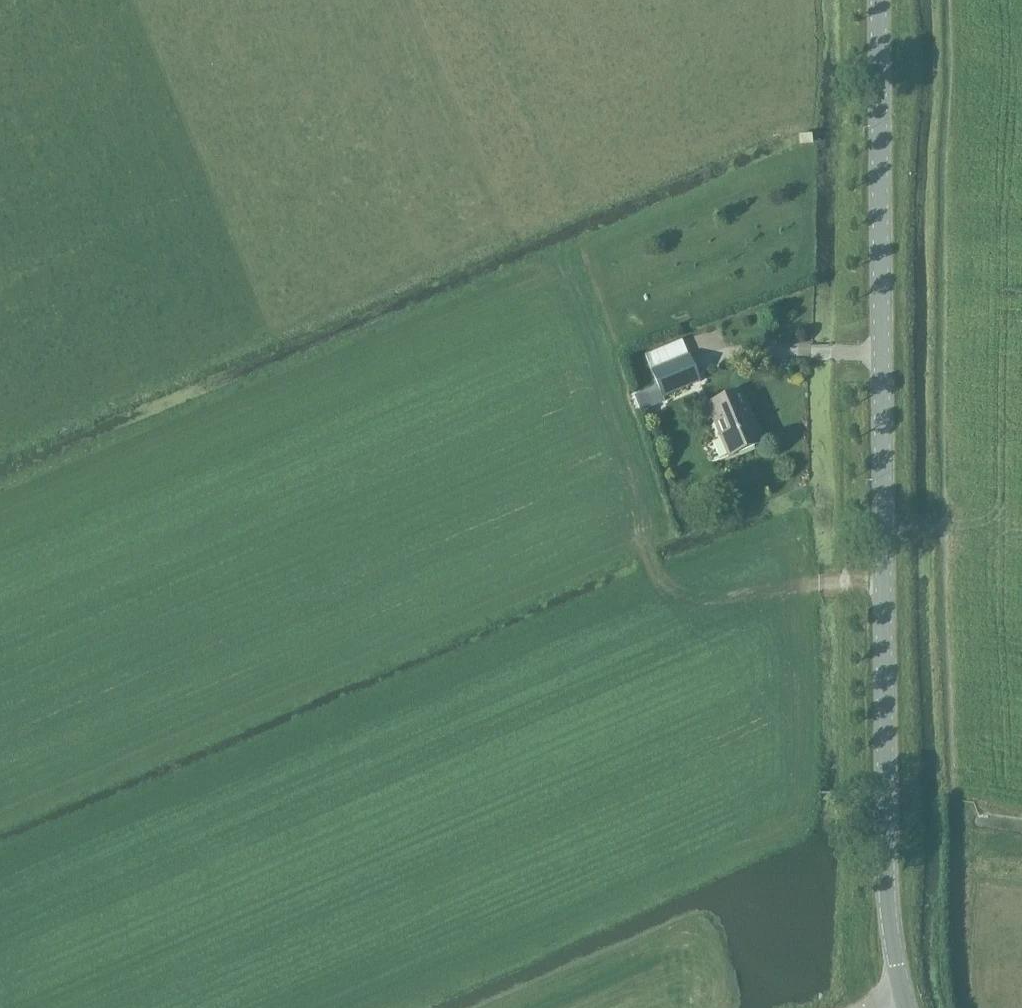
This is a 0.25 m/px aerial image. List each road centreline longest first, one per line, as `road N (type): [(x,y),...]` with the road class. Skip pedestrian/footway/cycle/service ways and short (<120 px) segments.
road 1 (tertiary): [(903,1007),(888,895),(880,0)]

